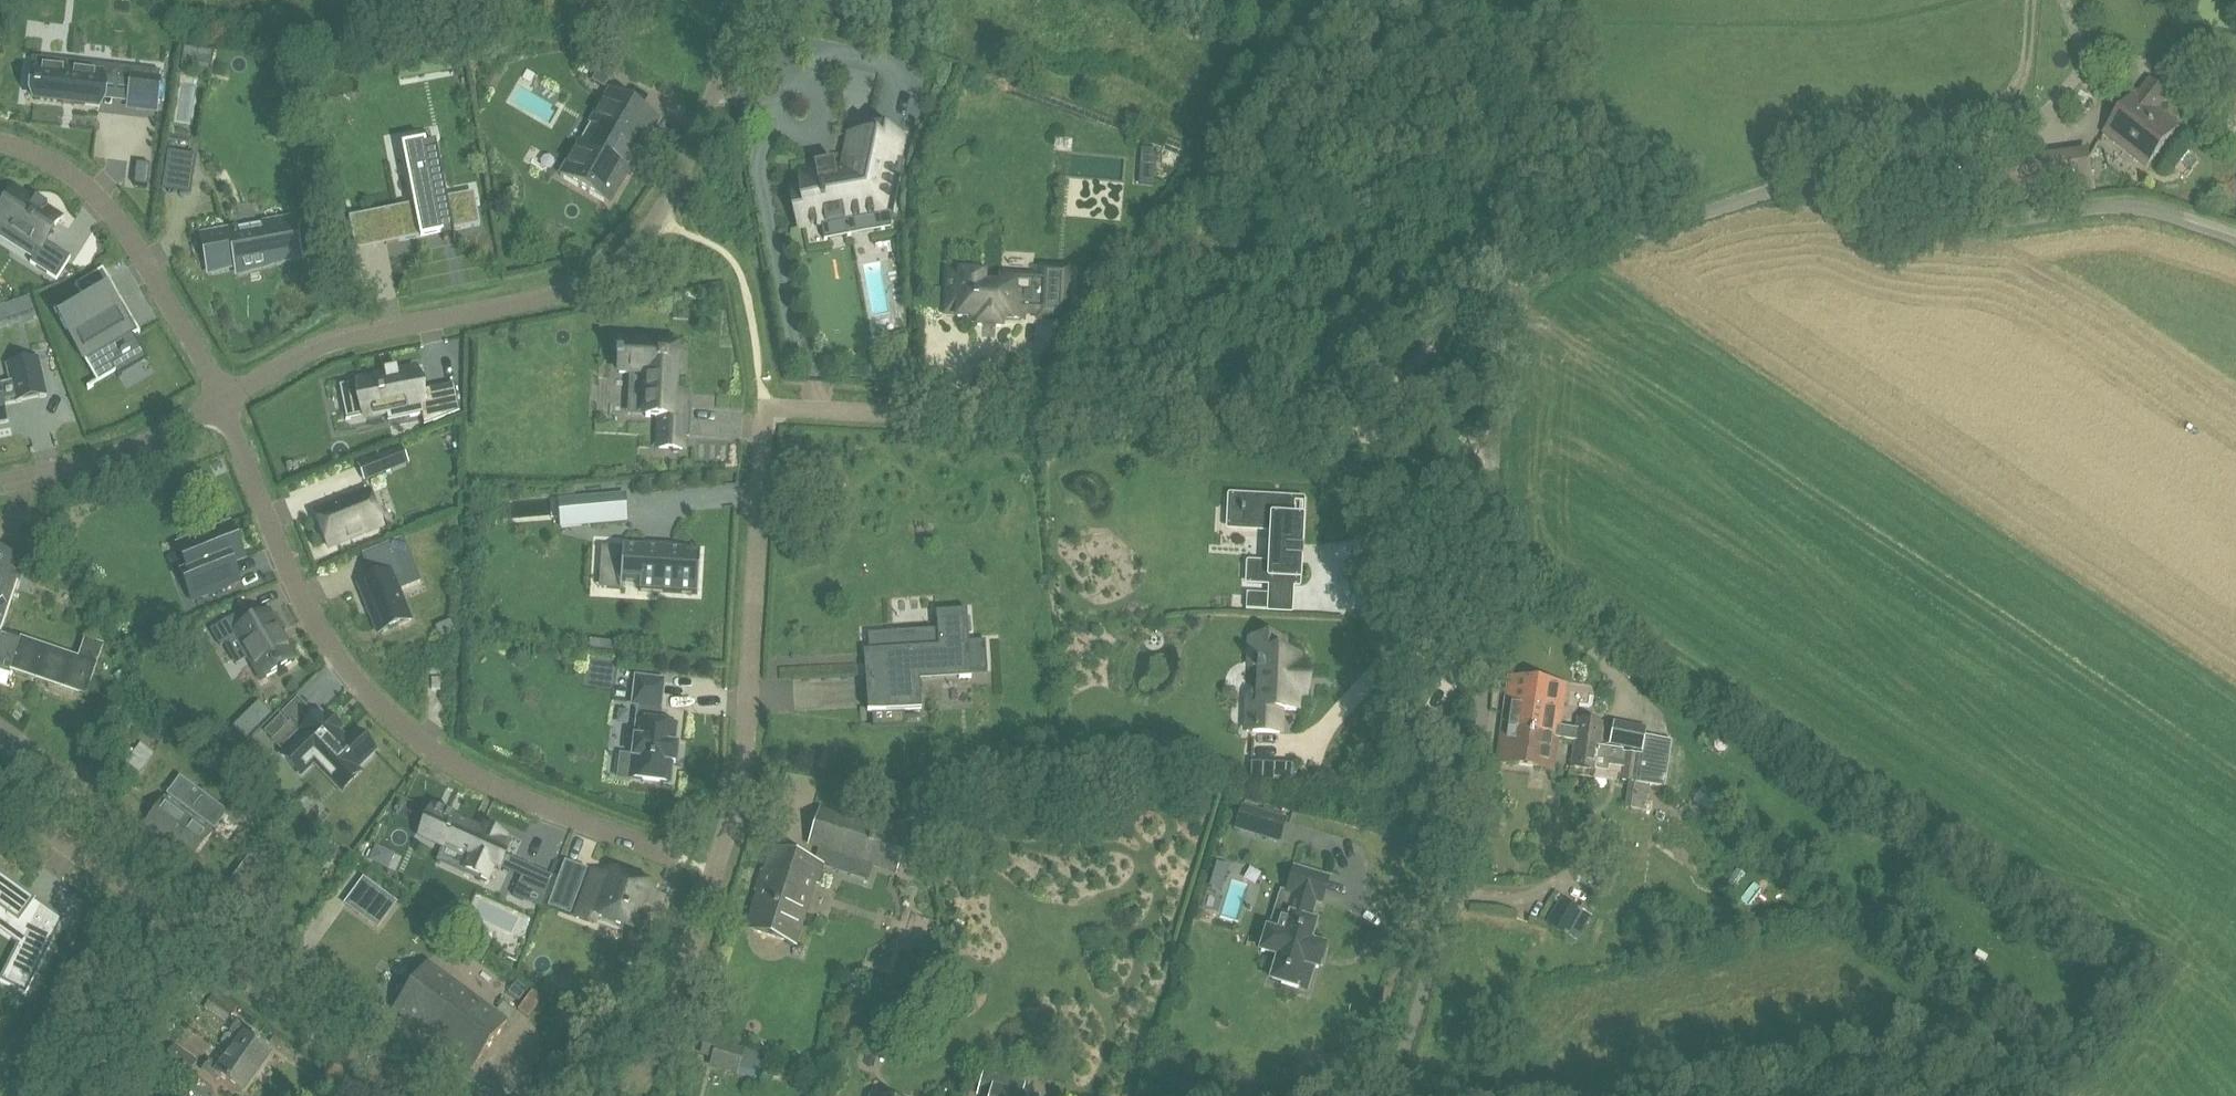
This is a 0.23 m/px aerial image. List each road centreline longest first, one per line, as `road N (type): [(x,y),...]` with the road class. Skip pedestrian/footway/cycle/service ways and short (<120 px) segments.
road 1 (unclassified): [(614,1095),(651,1064),(664,1036),(733,809),(764,406),(1321,431)]
road 2 (unclassified): [(2235,239),(2135,209),(2010,218),(1944,210),(1836,179),(1760,190),(1558,263),(1511,293)]
road 3 (residential): [(678,862),(499,784),(427,742),(370,693),(316,629),(222,399)]
road 4 (unclassified): [(1383,1095),(1469,832),(1482,733),(1493,445)]
road 5 (residential): [(654,222),(606,267),(564,291),(348,336),(222,399)]
road 6 (residential): [(222,399),(113,212),(78,178),(0,145)]
road 7 (track): [(1836,179),(1865,121),(2002,100),(2026,66),(2032,0)]
road 8 (residential): [(405,1095),(190,936)]
road 9 (unclassified): [(1531,51),(1531,109),(1497,260),(1511,293)]
road 10 (unclassified): [(751,0),(654,222)]
road 11 (residential): [(222,399),(145,445),(0,483)]
road 12 (unclassified): [(1321,431),(1369,402),(1461,320),(1511,293)]
road 13 (residential): [(0,798),(190,936)]
road 14 (unclassified): [(1321,431),(1493,445)]
road 15 (unclassified): [(1493,445),(1499,330),(1511,293)]

